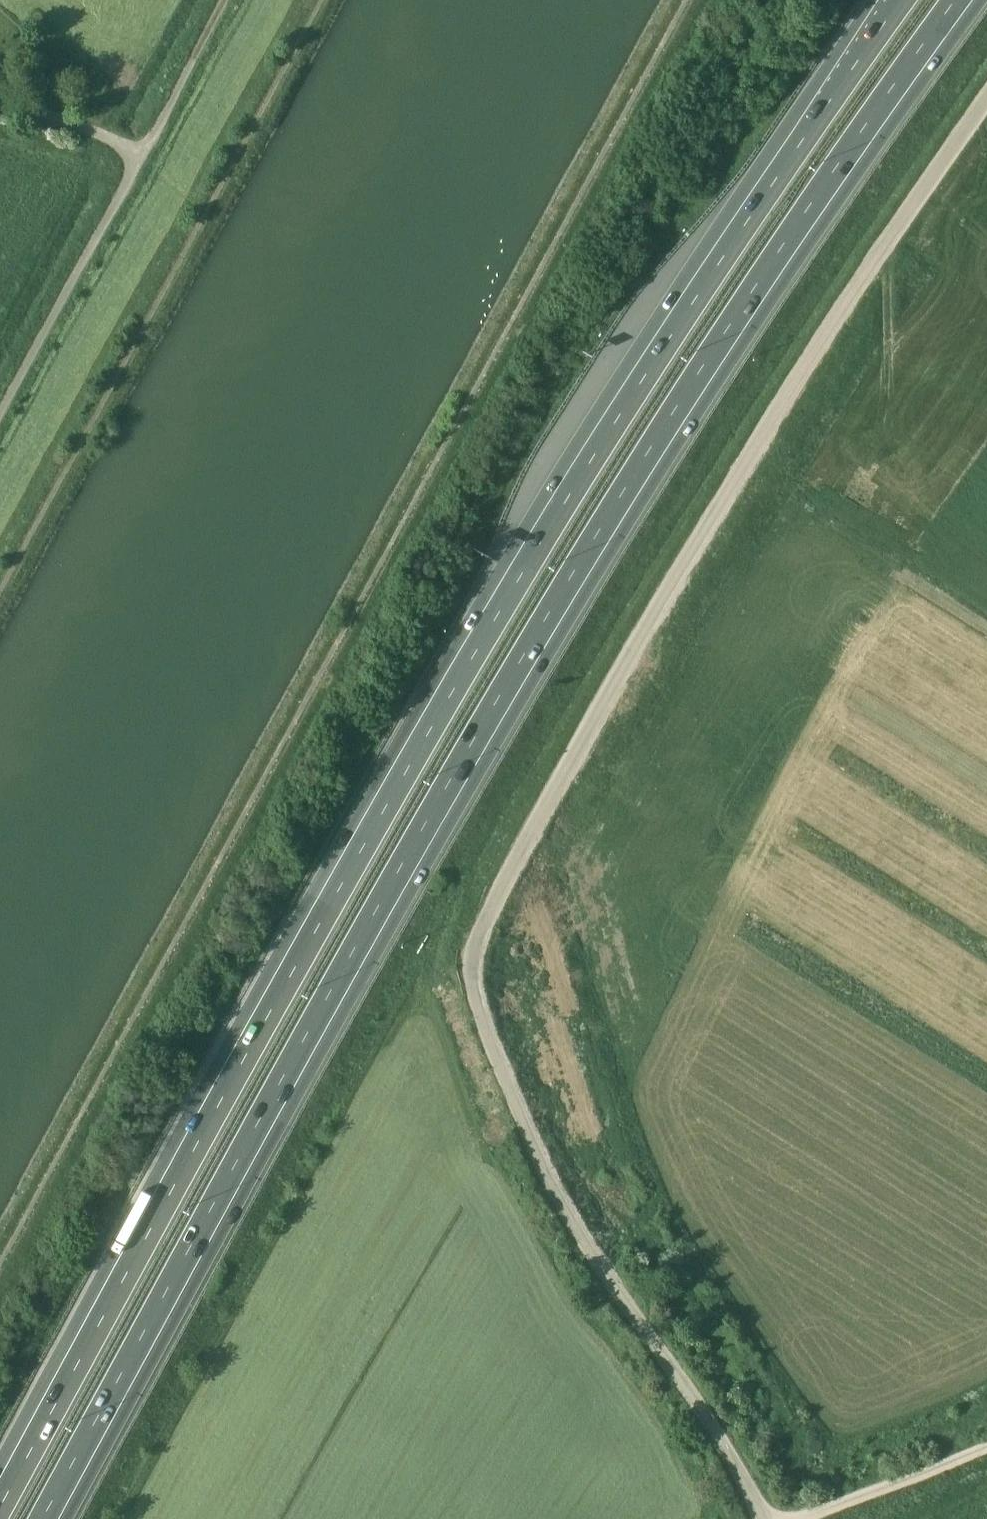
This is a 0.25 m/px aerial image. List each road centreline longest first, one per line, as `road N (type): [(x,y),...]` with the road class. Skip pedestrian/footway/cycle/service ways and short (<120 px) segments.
road 1 (motorway): [(51,1518),(514,687),(805,225),(964,0)]
road 2 (motorway): [(894,0),(606,427),(467,653),(0,1494)]
road 3 (unclassified): [(763,1518),(732,1454),(558,1194),(604,1079),(878,555),(986,403)]
road 4 (unclassified): [(0,416),(142,154),(0,104)]
road 5 (track): [(816,1518),(986,1443)]
road 6 (track): [(142,154),(225,0)]

